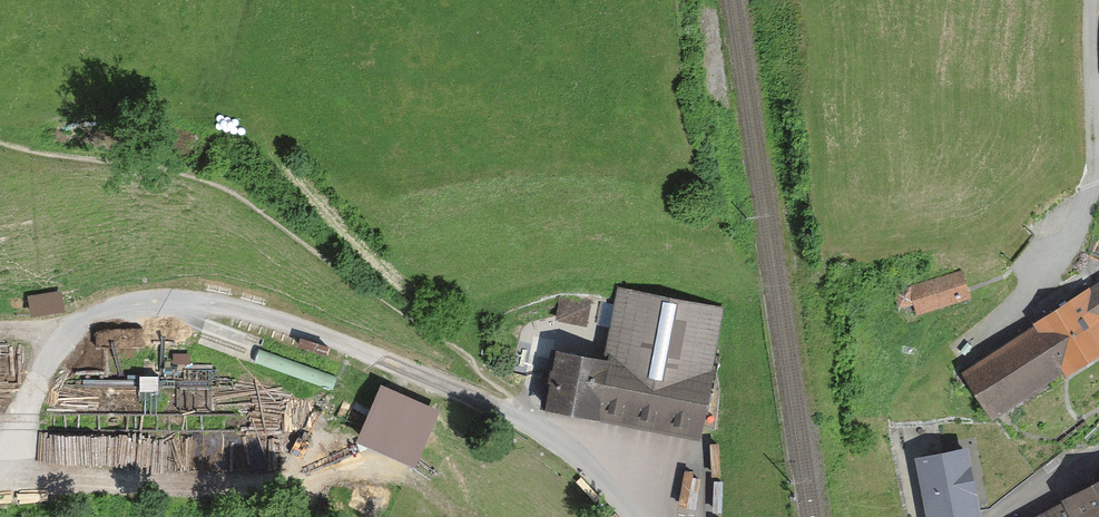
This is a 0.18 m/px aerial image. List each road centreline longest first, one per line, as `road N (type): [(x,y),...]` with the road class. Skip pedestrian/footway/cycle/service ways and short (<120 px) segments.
road 1 (residential): [(9,478),(28,401),(63,331),(119,308),(174,302),(245,310),(365,348),(533,424),(635,516)]
road 2 (track): [(700,0),(800,516)]
road 3 (residential): [(9,478),(289,481),(326,445),(409,479)]
road 4 (residential): [(977,346),(1064,247),(1093,188),(1090,0)]

